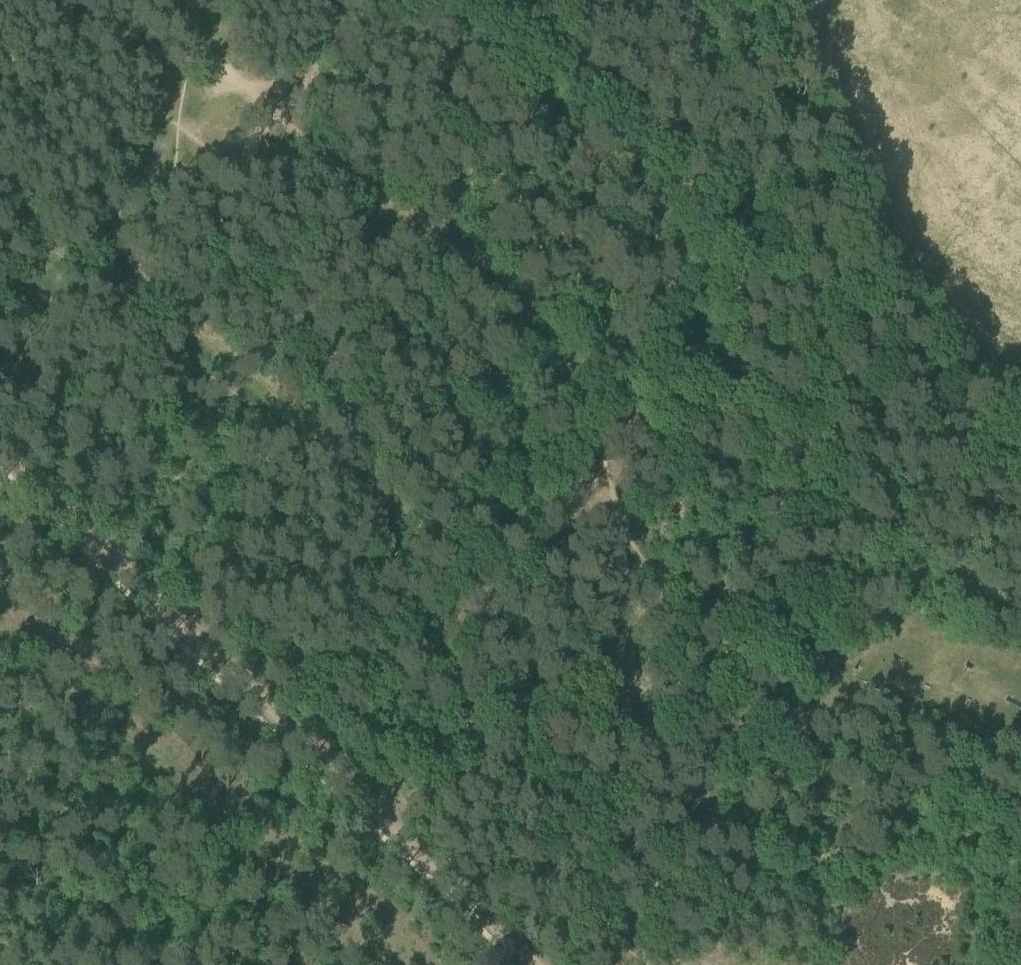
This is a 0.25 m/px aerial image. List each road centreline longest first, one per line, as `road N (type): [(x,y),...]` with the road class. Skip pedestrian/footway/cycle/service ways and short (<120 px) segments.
road 1 (track): [(0,448),(535,964)]
road 2 (track): [(508,0),(1020,390)]

